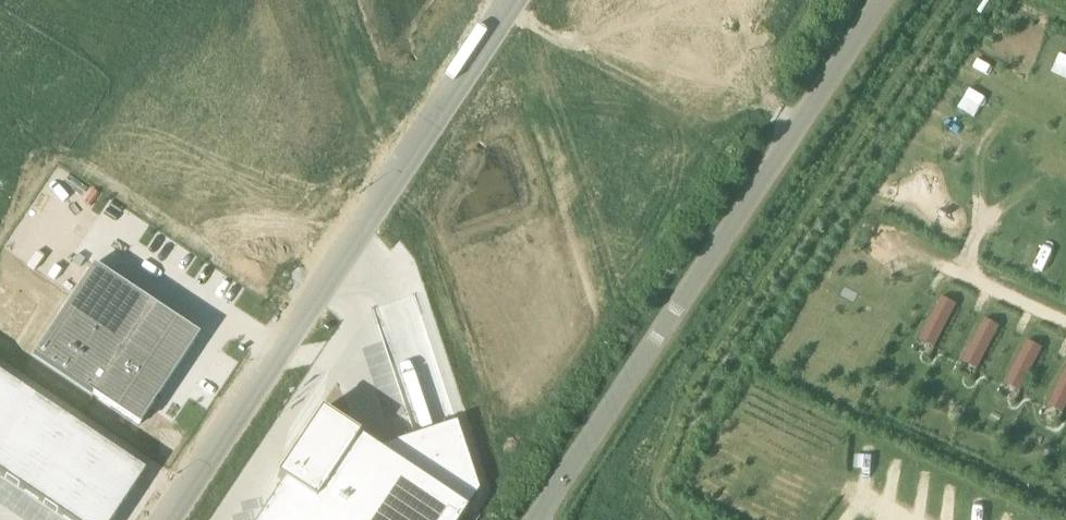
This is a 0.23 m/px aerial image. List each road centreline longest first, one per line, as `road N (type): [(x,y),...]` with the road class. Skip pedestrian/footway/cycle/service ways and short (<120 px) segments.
road 1 (unclassified): [(534,519),(883,0)]
road 2 (unclassified): [(168,519),(513,0)]

